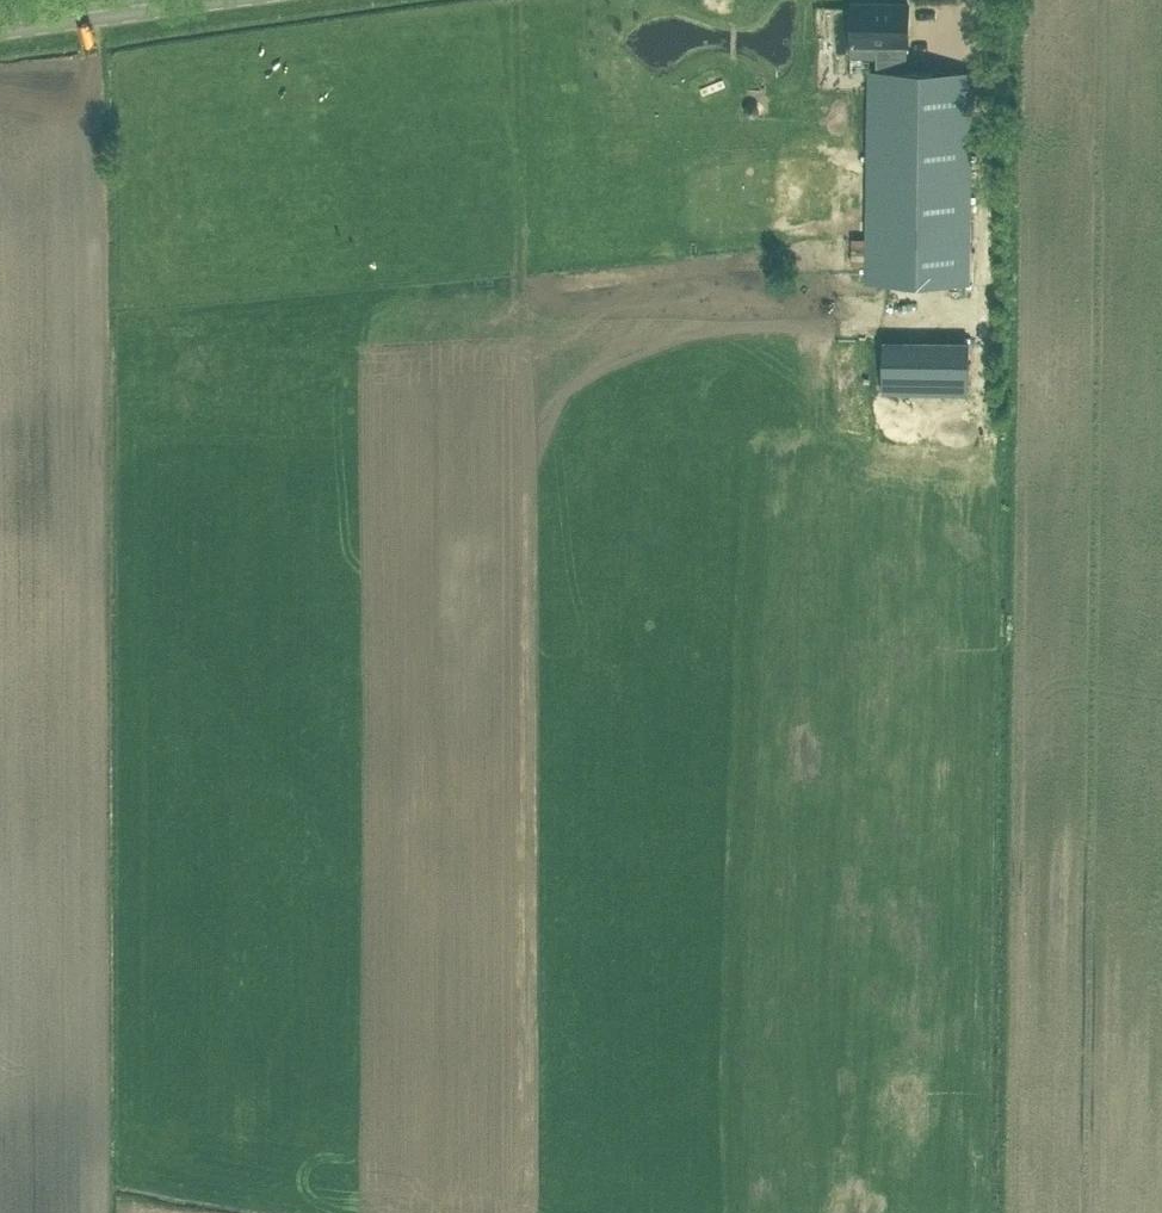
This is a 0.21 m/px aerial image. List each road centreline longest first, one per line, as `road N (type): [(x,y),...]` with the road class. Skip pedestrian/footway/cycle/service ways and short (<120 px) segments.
road 1 (secondary): [(0,25),(177,0)]

